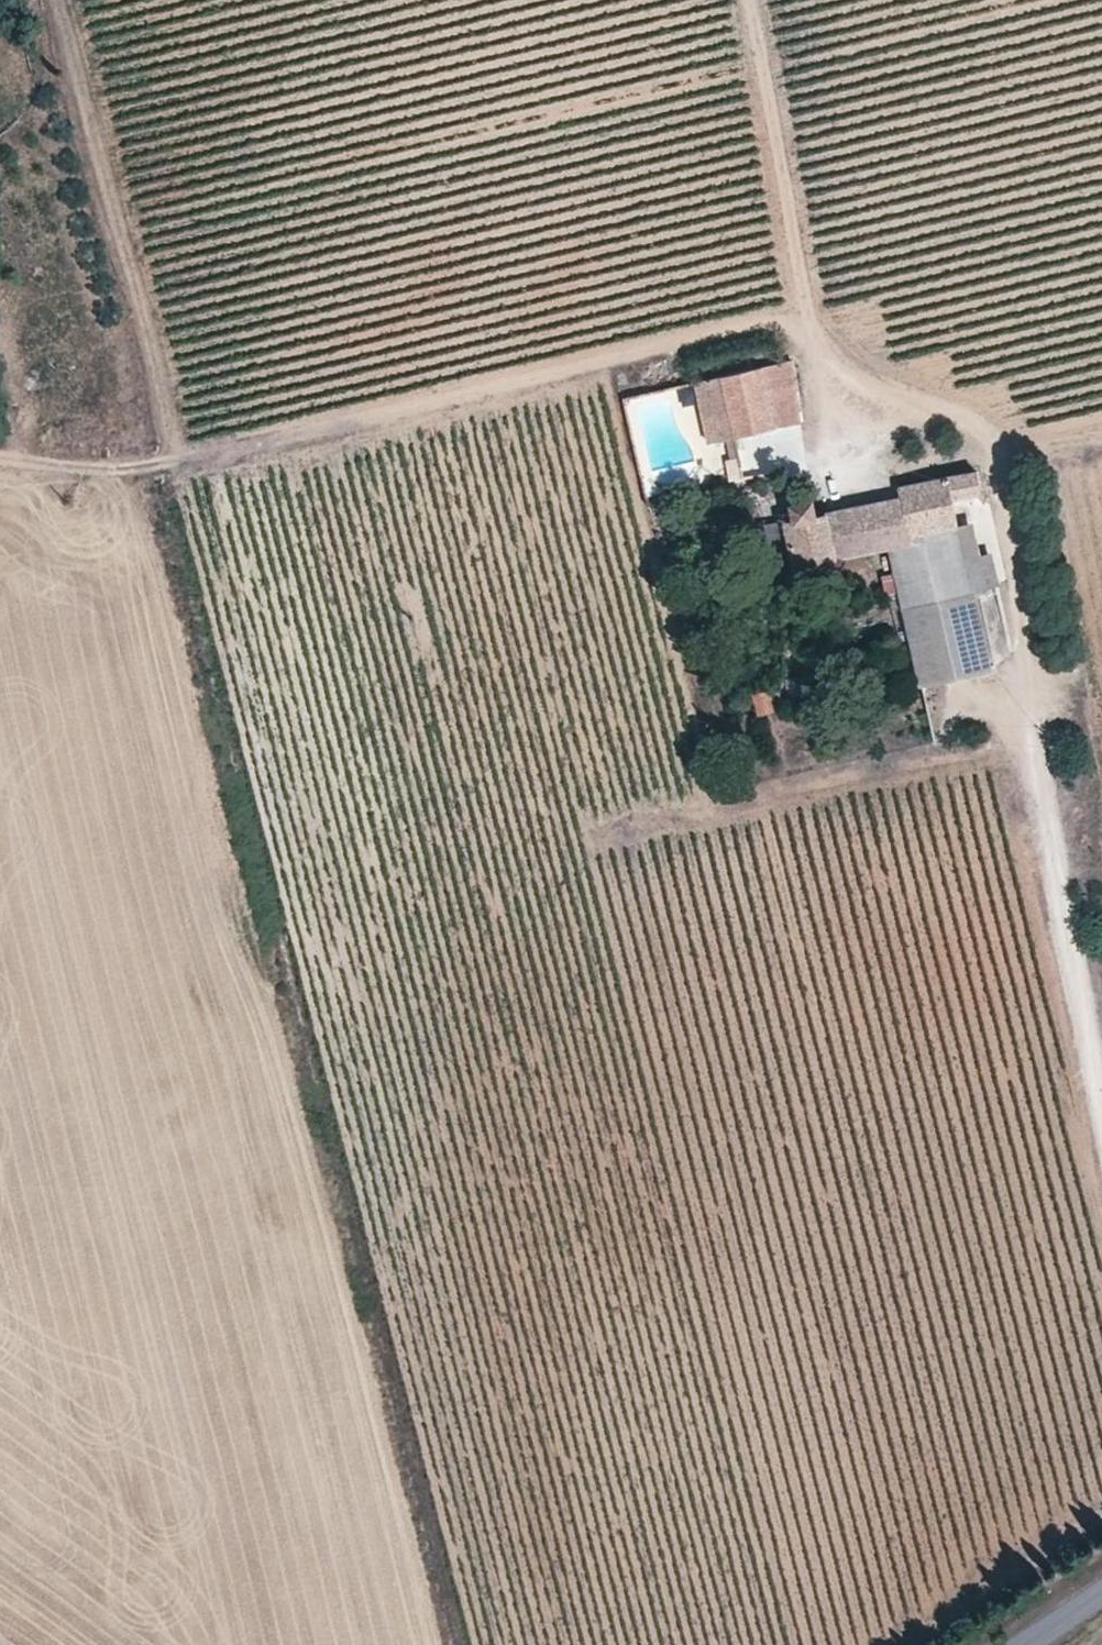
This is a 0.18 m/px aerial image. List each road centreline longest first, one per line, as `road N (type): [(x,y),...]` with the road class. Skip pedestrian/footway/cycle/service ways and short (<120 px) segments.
road 1 (track): [(1101,1104),(1029,697)]

